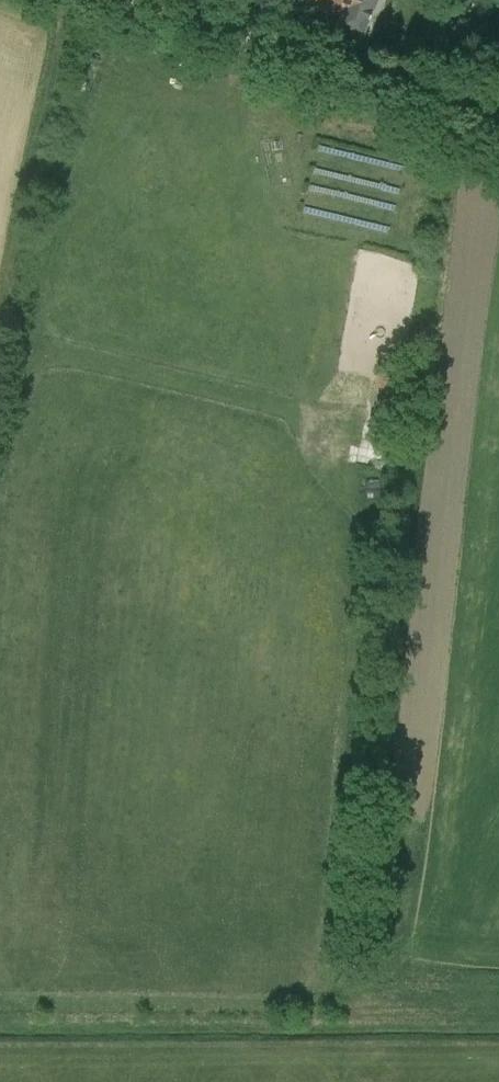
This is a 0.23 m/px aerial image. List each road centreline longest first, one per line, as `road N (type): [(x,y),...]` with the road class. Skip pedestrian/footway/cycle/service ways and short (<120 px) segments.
road 1 (track): [(498,142),(112,0)]

